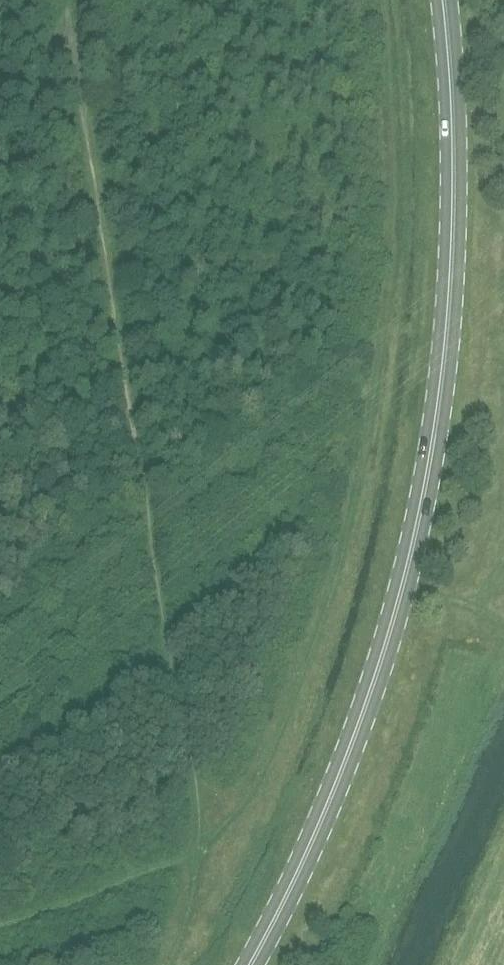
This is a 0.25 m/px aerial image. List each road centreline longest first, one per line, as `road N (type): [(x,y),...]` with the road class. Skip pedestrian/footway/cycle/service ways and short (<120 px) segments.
road 1 (primary): [(239,964),(319,823),(367,705),(423,490),(443,320),(448,140),(429,0)]

